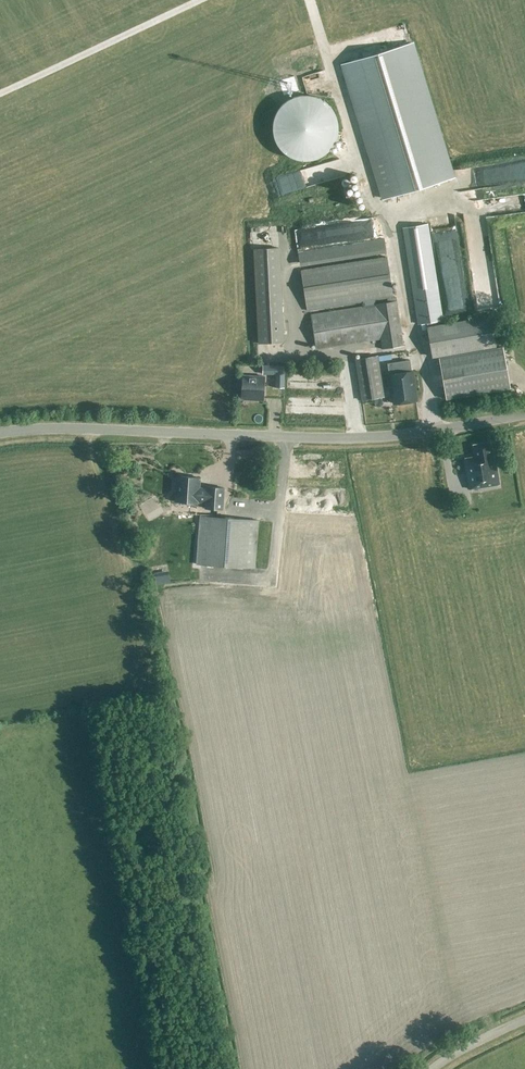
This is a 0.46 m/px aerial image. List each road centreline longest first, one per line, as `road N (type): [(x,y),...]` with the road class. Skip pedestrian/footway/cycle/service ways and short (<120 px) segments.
road 1 (tertiary): [(0,432),(344,438),(524,414)]

